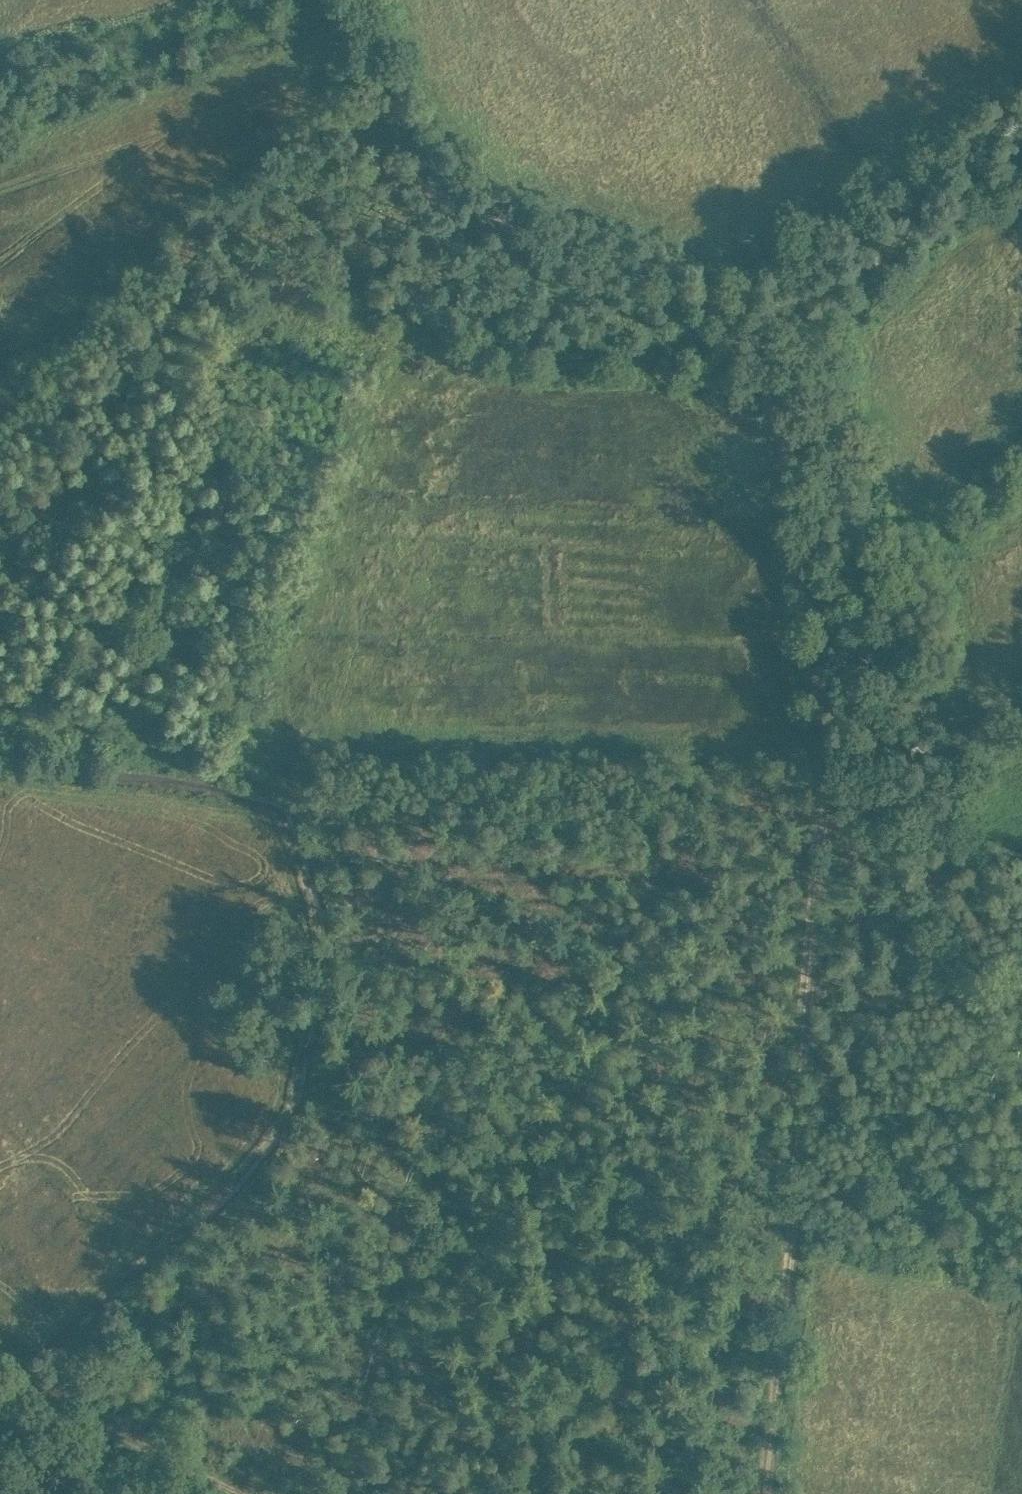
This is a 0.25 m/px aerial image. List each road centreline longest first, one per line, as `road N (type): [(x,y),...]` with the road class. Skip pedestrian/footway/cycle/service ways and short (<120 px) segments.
road 1 (track): [(765,1493),(790,1268),(821,811),(821,596),(756,357),(729,326)]
road 2 (track): [(729,326),(686,290),(464,200),(415,140),(360,0)]
road 3 (track): [(729,326),(760,275),(1021,91)]
road 4 (track): [(0,1387),(244,1493)]

